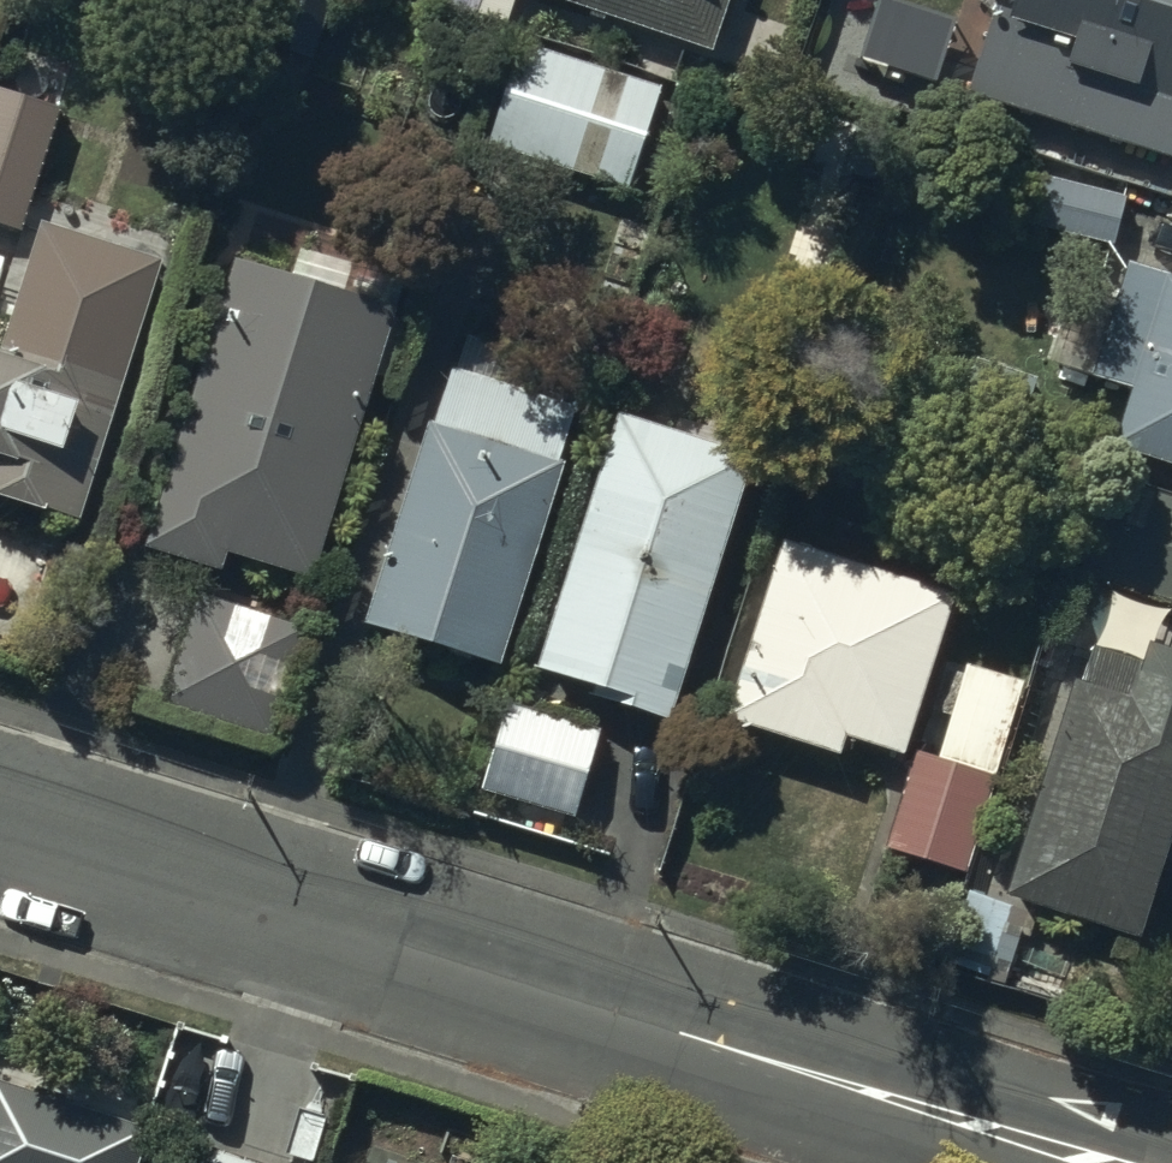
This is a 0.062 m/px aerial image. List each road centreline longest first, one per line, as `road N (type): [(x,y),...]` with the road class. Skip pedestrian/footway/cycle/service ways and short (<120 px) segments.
road 1 (residential): [(1112,1162),(0,810)]

